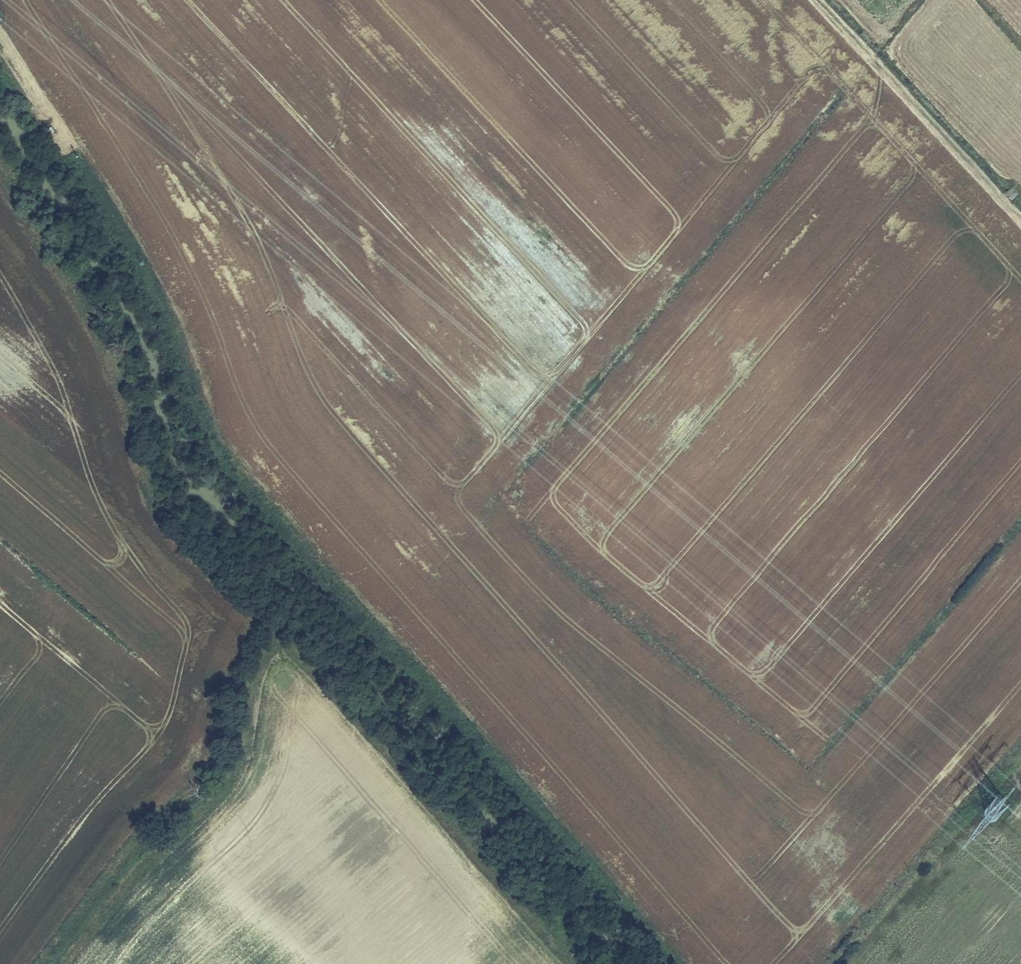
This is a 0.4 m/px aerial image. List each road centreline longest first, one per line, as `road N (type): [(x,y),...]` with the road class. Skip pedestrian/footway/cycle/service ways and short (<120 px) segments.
road 1 (track): [(0,170),(113,364),(156,528)]

